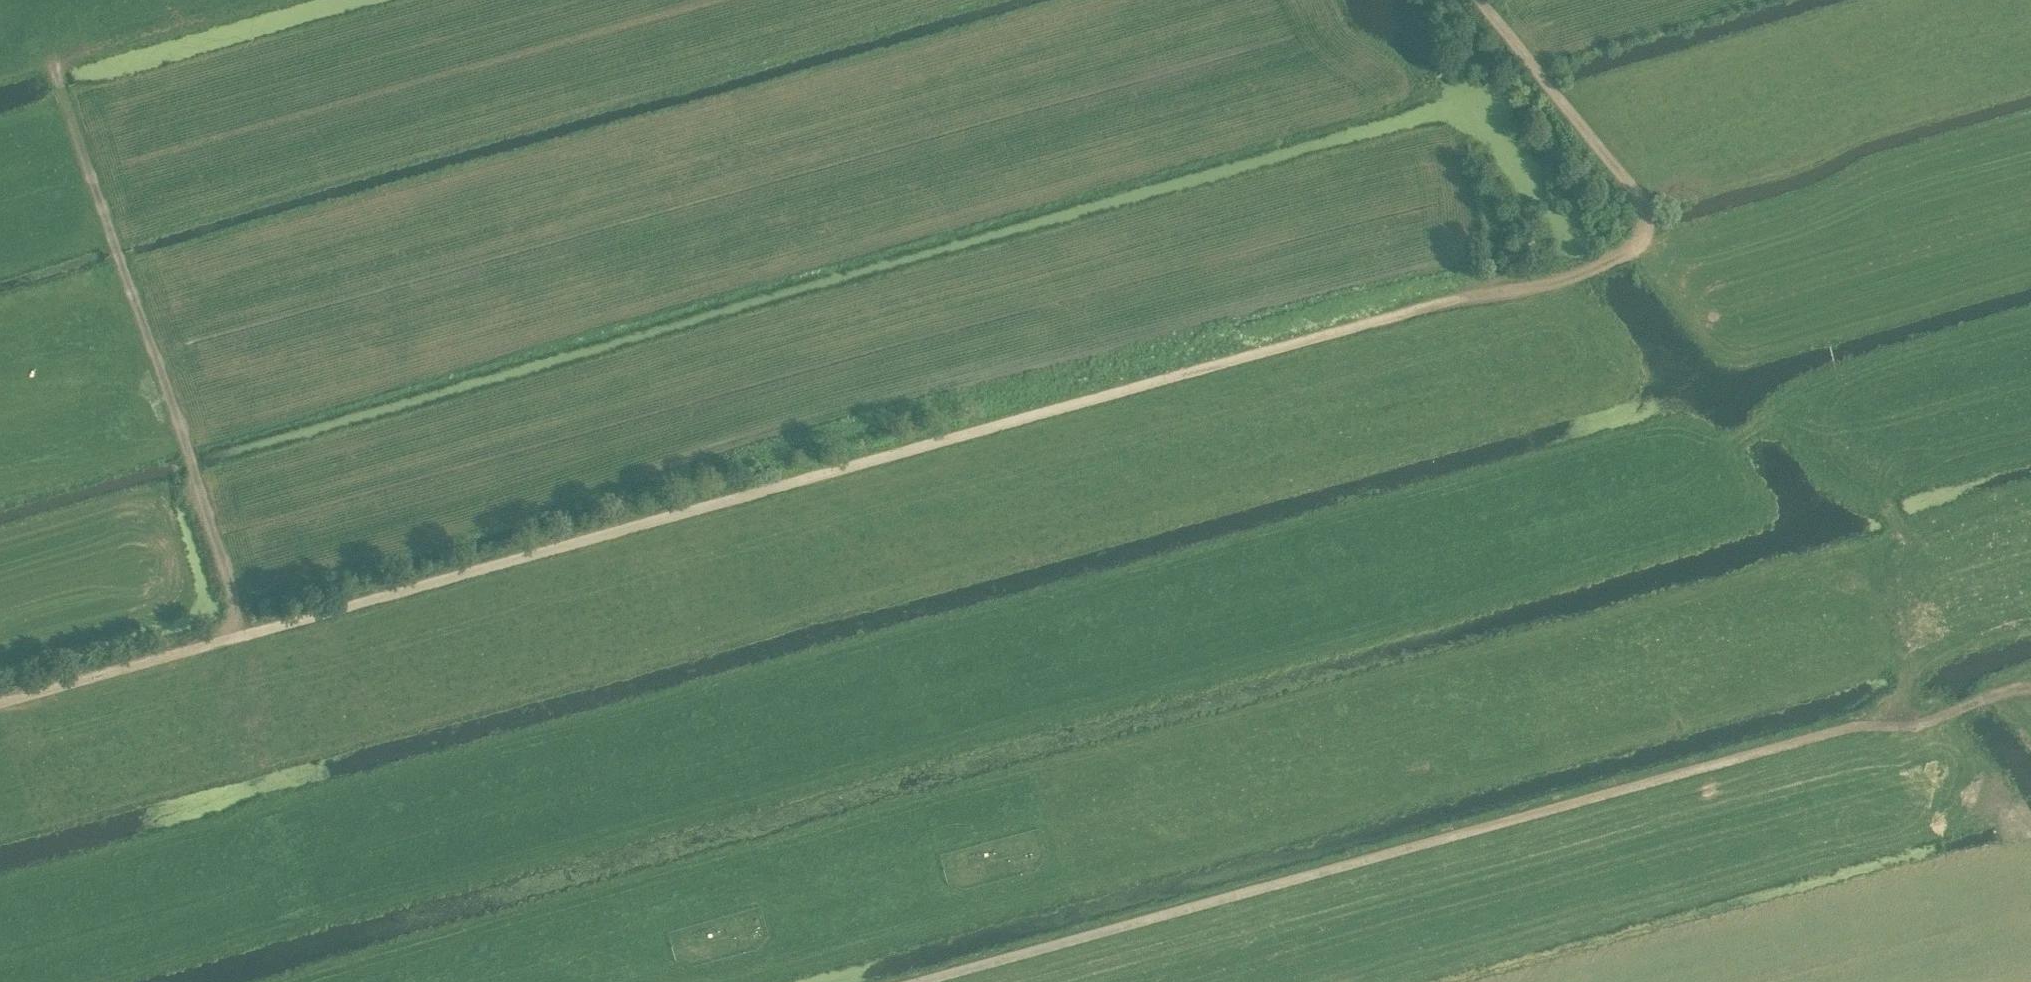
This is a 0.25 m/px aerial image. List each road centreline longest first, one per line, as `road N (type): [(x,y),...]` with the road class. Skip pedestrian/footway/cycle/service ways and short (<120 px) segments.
road 1 (track): [(0,699),(1482,290),(1580,284),(1634,250),(1656,220),(1475,0)]
road 2 (track): [(914,981),(1815,735),(1943,717),(2030,689)]
road 3 (track): [(1885,495),(1958,623),(1957,644),(1906,687),(1902,720)]

